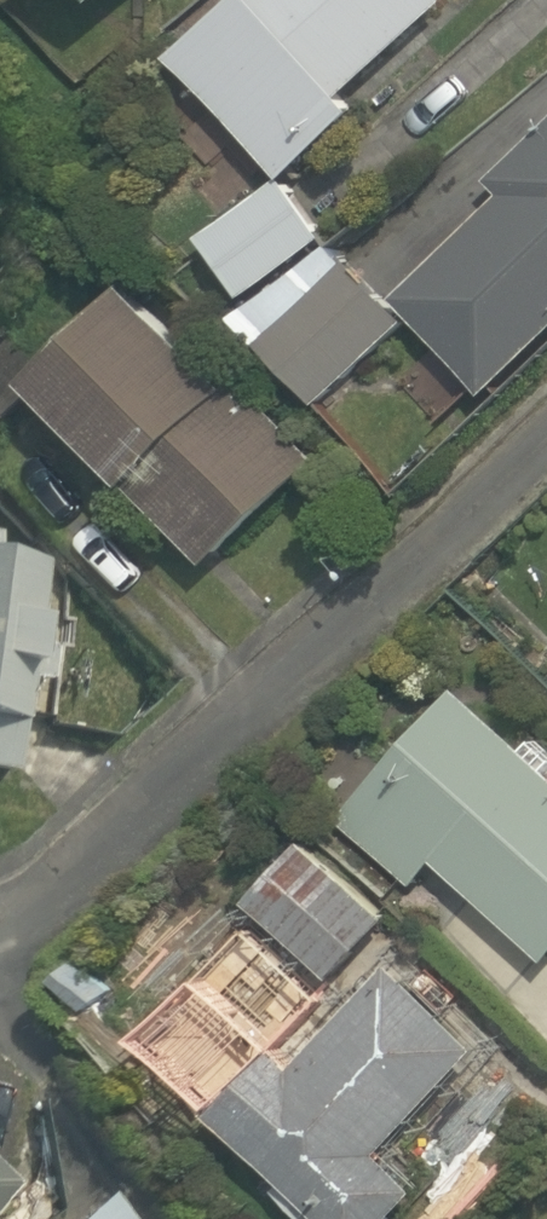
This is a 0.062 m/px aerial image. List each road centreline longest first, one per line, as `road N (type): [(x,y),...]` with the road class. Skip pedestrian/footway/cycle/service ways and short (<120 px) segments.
road 1 (residential): [(0,957),(546,439)]

